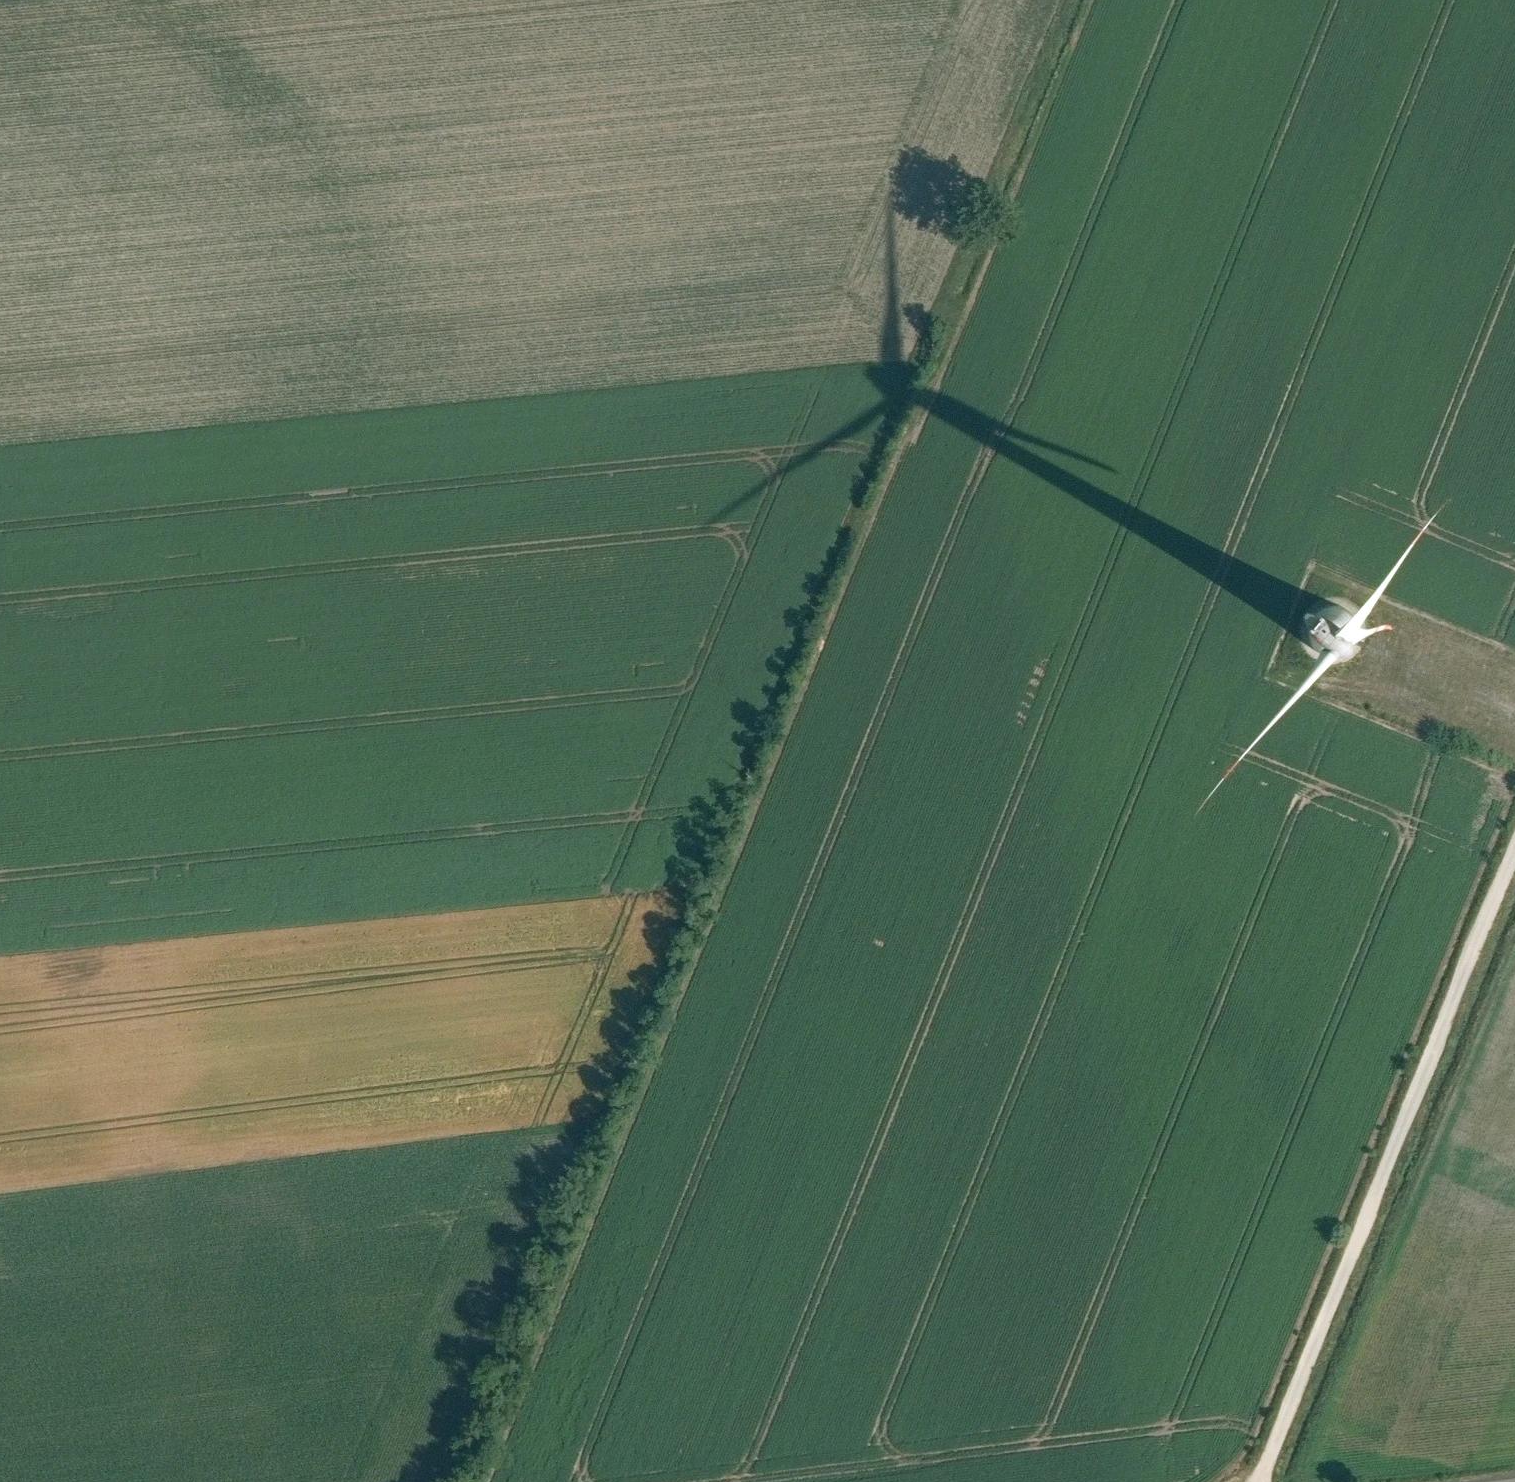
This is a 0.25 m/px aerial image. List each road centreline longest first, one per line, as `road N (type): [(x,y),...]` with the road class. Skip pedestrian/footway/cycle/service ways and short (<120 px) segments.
road 1 (track): [(1514,865),(1268,1481)]

